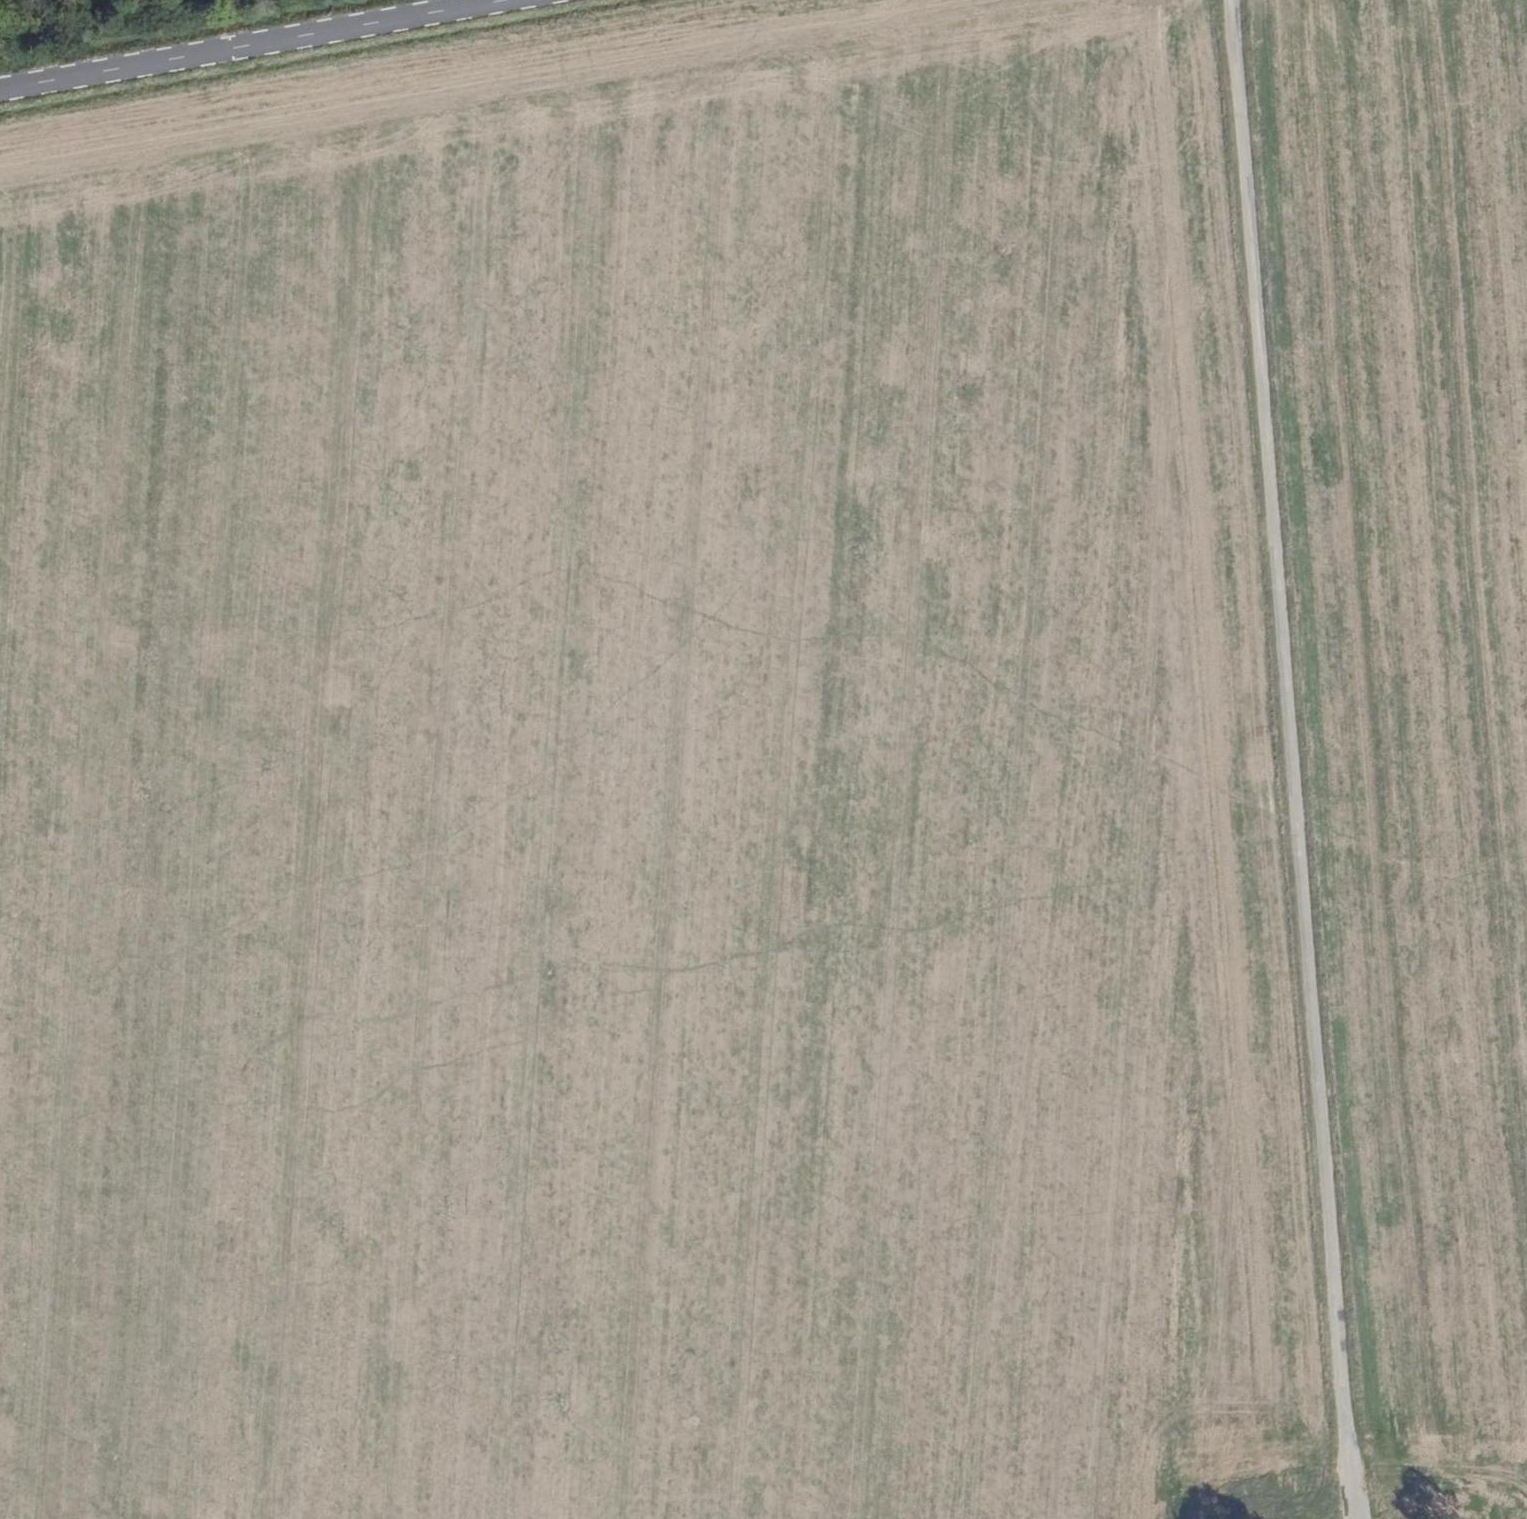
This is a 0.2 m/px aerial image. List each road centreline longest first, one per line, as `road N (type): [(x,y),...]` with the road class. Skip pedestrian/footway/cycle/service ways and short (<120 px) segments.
road 1 (unclassified): [(1223,0),(1345,1518)]
road 2 (secondary): [(0,89),(515,0)]

